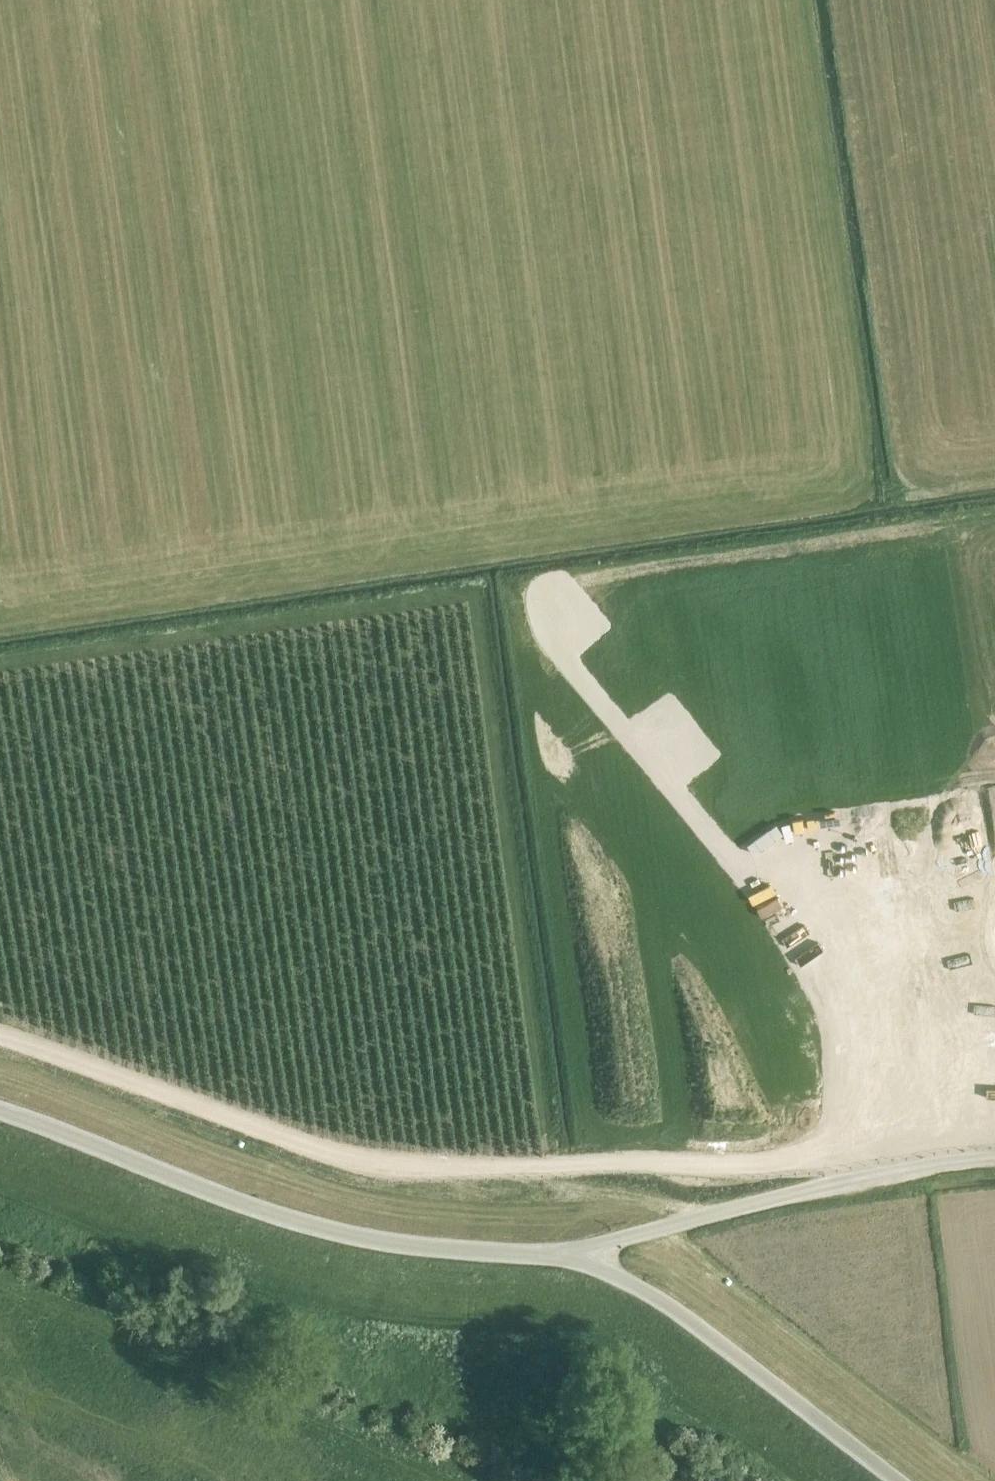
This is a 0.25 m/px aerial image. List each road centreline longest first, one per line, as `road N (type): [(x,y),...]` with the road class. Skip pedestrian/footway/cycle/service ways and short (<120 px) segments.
road 1 (tertiary): [(582,1249),(389,1244),(325,1229),(43,1116),(0,1107)]
road 2 (tertiary): [(582,1249),(885,1169),(994,1160)]
road 3 (unclassified): [(896,1480),(678,1308),(582,1249)]

